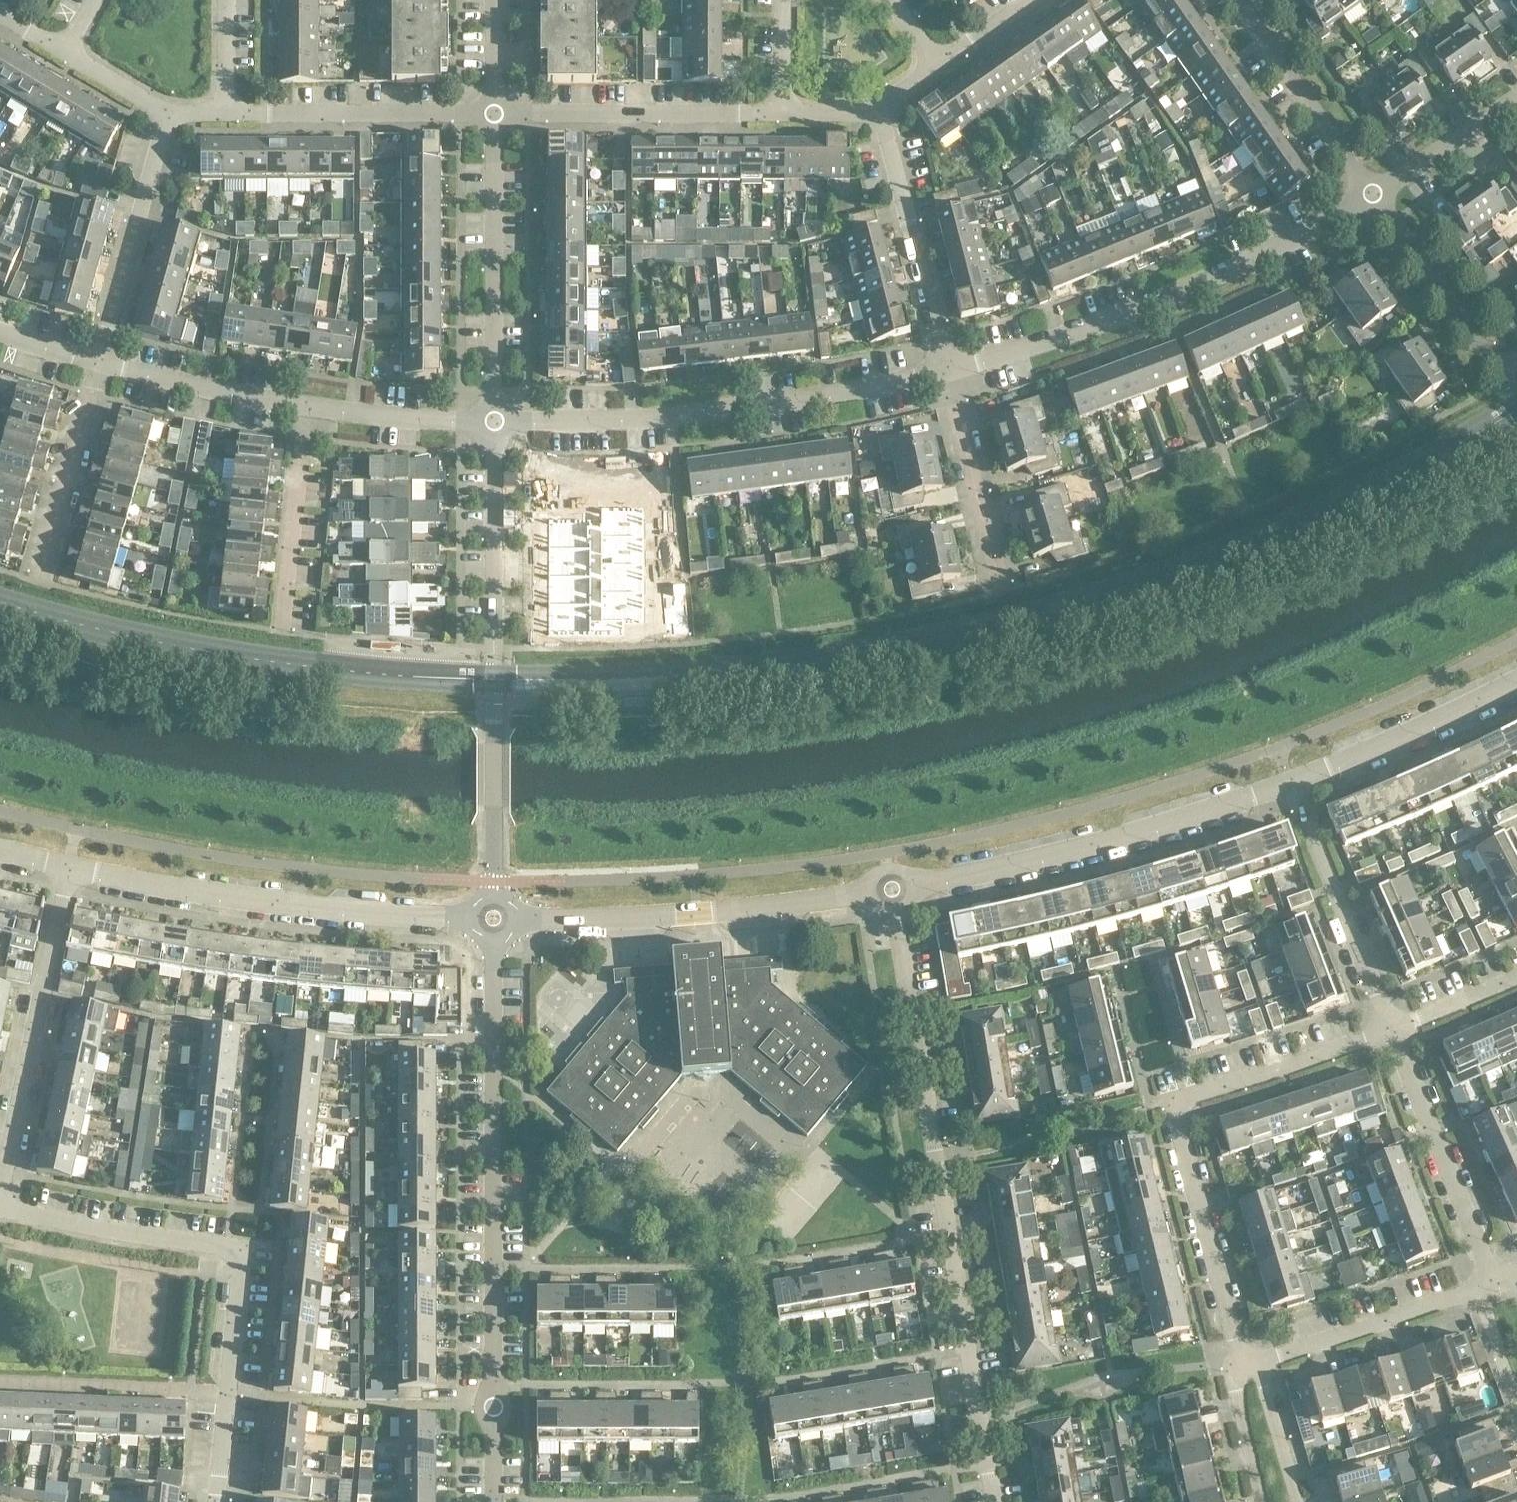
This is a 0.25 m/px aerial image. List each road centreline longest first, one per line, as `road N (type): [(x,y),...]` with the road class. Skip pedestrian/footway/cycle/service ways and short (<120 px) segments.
road 1 (residential): [(993,1501),(892,891)]
road 2 (residential): [(491,1501),(493,922)]
road 3 (residential): [(1238,1358),(1170,1093),(1388,1021)]
road 4 (residential): [(493,922),(491,420)]
road 5 (residential): [(216,1501),(239,1249),(0,1205)]
road 6 (residential): [(947,373),(1089,333),(1245,267),(1371,190)]
road 7 (residential): [(491,420),(676,416),(822,399),(947,373)]
road 8 (residential): [(493,922),(62,872)]
road 9 (residential): [(1290,784),(1113,841),(892,891)]
road 10 (residential): [(892,891),(493,922)]
road 11 (residential): [(491,420),(491,111)]
road 12 (residential): [(0,1166),(62,872)]
road 13 (residential): [(491,111),(782,111)]
road 14 (residential): [(1492,1280),(1388,1021)]
road 15 (residential): [(947,373),(875,111)]
road 16 (residential): [(491,111),(226,109)]
road 17 (residential): [(101,361),(161,110)]
road 18 (residential): [(1388,1021),(1290,784)]
road 19 (residential): [(1516,673),(1290,784)]
road 20 (residential): [(1516,358),(1496,370),(1371,190)]
road 21 (residential): [(1371,190),(1238,0)]
road 22 (residential): [(40,582),(101,361)]
road 23 (residential): [(1004,595),(947,373)]
road 24 (residential): [(281,632),(303,408)]
road 25 (residential): [(1257,1354),(1469,1290)]
road 26 (residential): [(303,408),(101,361)]
road 27 (residential): [(491,420),(303,408)]
road 28 (residential): [(1371,190),(1516,94)]
road 29 (residential): [(1257,1501),(1223,1361),(1238,1358)]
road 30 (residential): [(1300,1501),(1257,1354)]
road 31 (residential): [(1516,1425),(1469,1290)]
road 32 (residential): [(1388,1021),(1516,967)]

